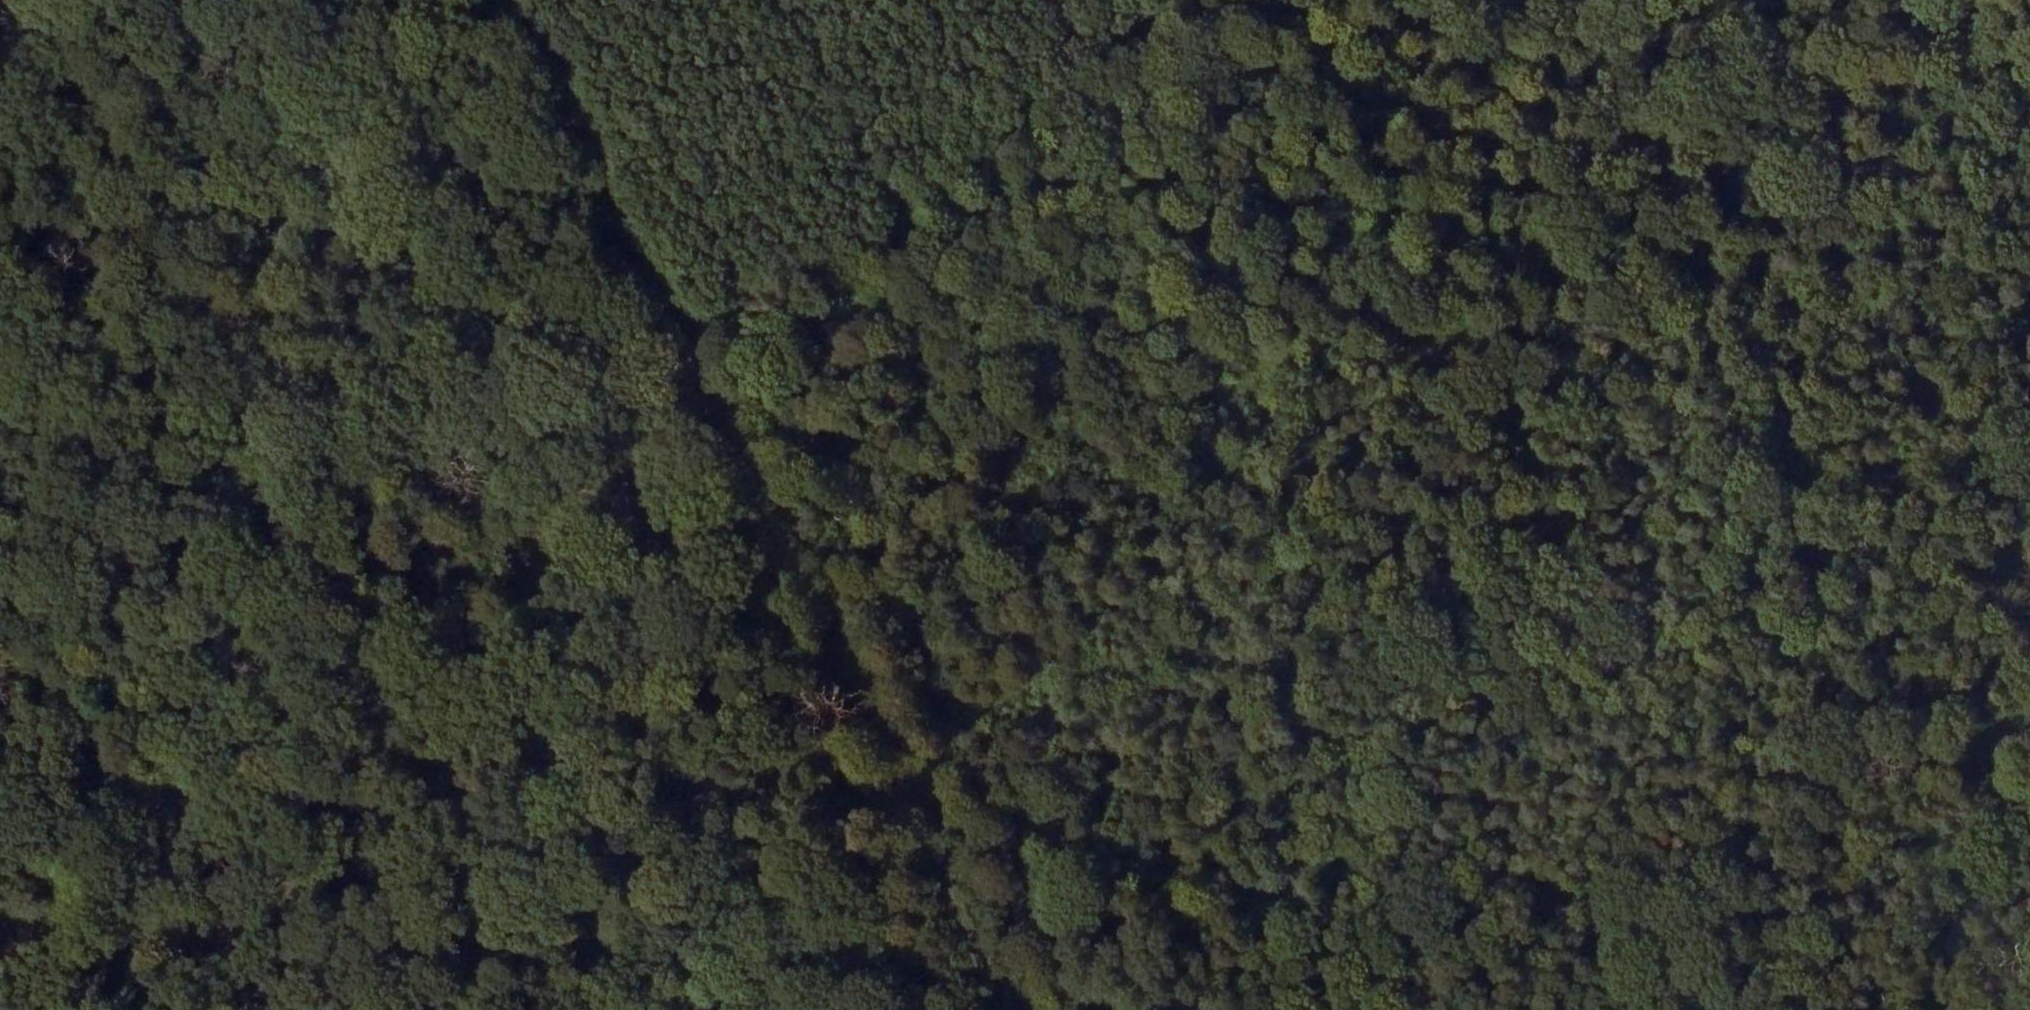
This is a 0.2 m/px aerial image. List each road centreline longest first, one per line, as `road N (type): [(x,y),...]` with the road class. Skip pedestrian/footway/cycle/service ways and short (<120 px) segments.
road 1 (track): [(507,0),(703,378),(1009,1009)]
road 2 (track): [(0,986),(713,400)]

